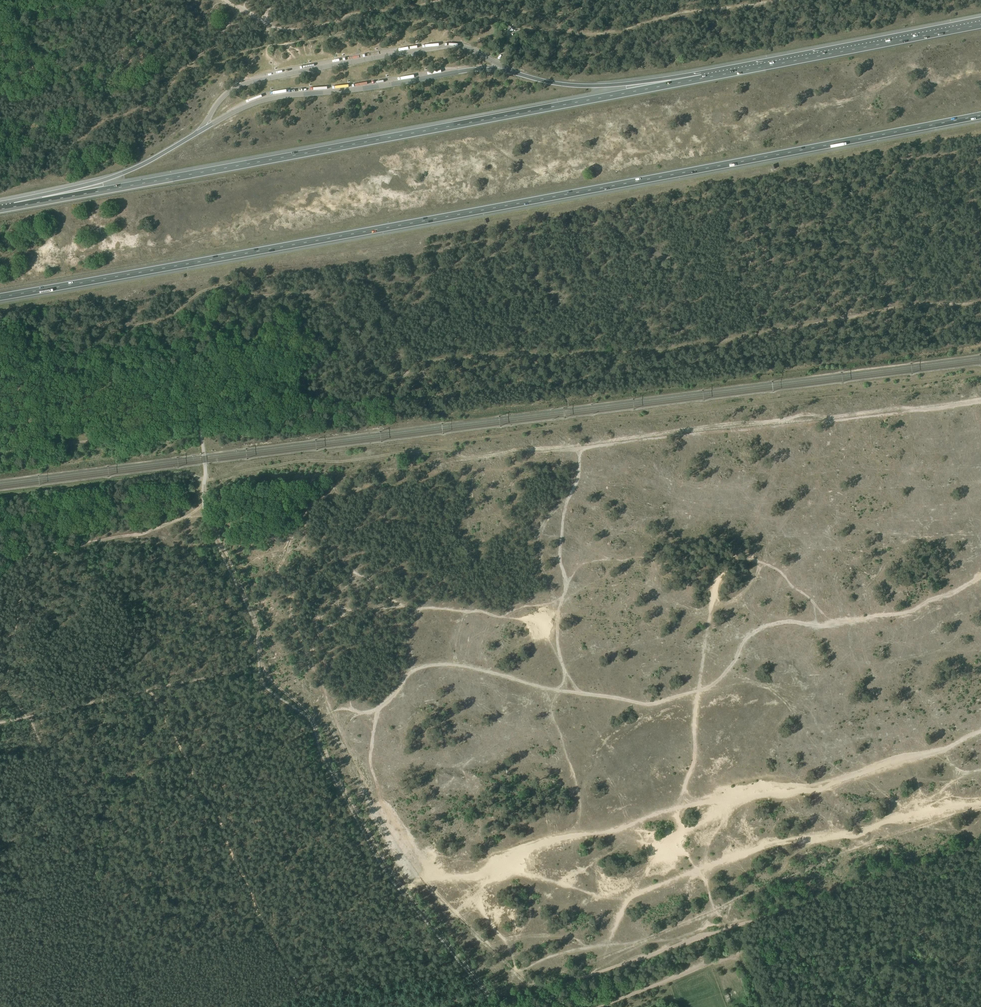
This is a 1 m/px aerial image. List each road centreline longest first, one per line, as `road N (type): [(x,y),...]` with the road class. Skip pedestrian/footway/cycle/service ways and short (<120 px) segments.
road 1 (track): [(79,431),(92,342),(161,320),(210,288),(312,298),(346,325),(374,367),(394,377),(432,360),(670,349),(903,305),(980,301)]
road 2 (motorway): [(0,297),(980,115)]
road 3 (track): [(205,479),(299,461),(441,449),(480,457),(980,399)]
road 4 (motorway): [(704,79),(0,209)]
road 5 (track): [(491,994),(386,866),(312,717),(262,665)]
road 6 (track): [(149,690),(309,1006)]
road 7 (track): [(886,1006),(857,946),(854,913),(943,868),(956,867),(968,952),(980,972)]
road 8 (track): [(774,0),(599,34),(485,0)]
road 9 (motorway): [(980,25),(704,79)]
road 10 (track): [(443,0),(285,30),(227,0)]
road 11 (motorway): [(202,131),(107,179),(0,208)]
road 12 (track): [(205,479),(159,474),(0,496)]
road 13 (track): [(0,451),(200,428)]
road 14 (motorway): [(704,79),(584,86),(510,71)]
road 15 (track): [(262,665),(254,615),(204,502)]
road 16 (track): [(738,950),(600,1006)]

